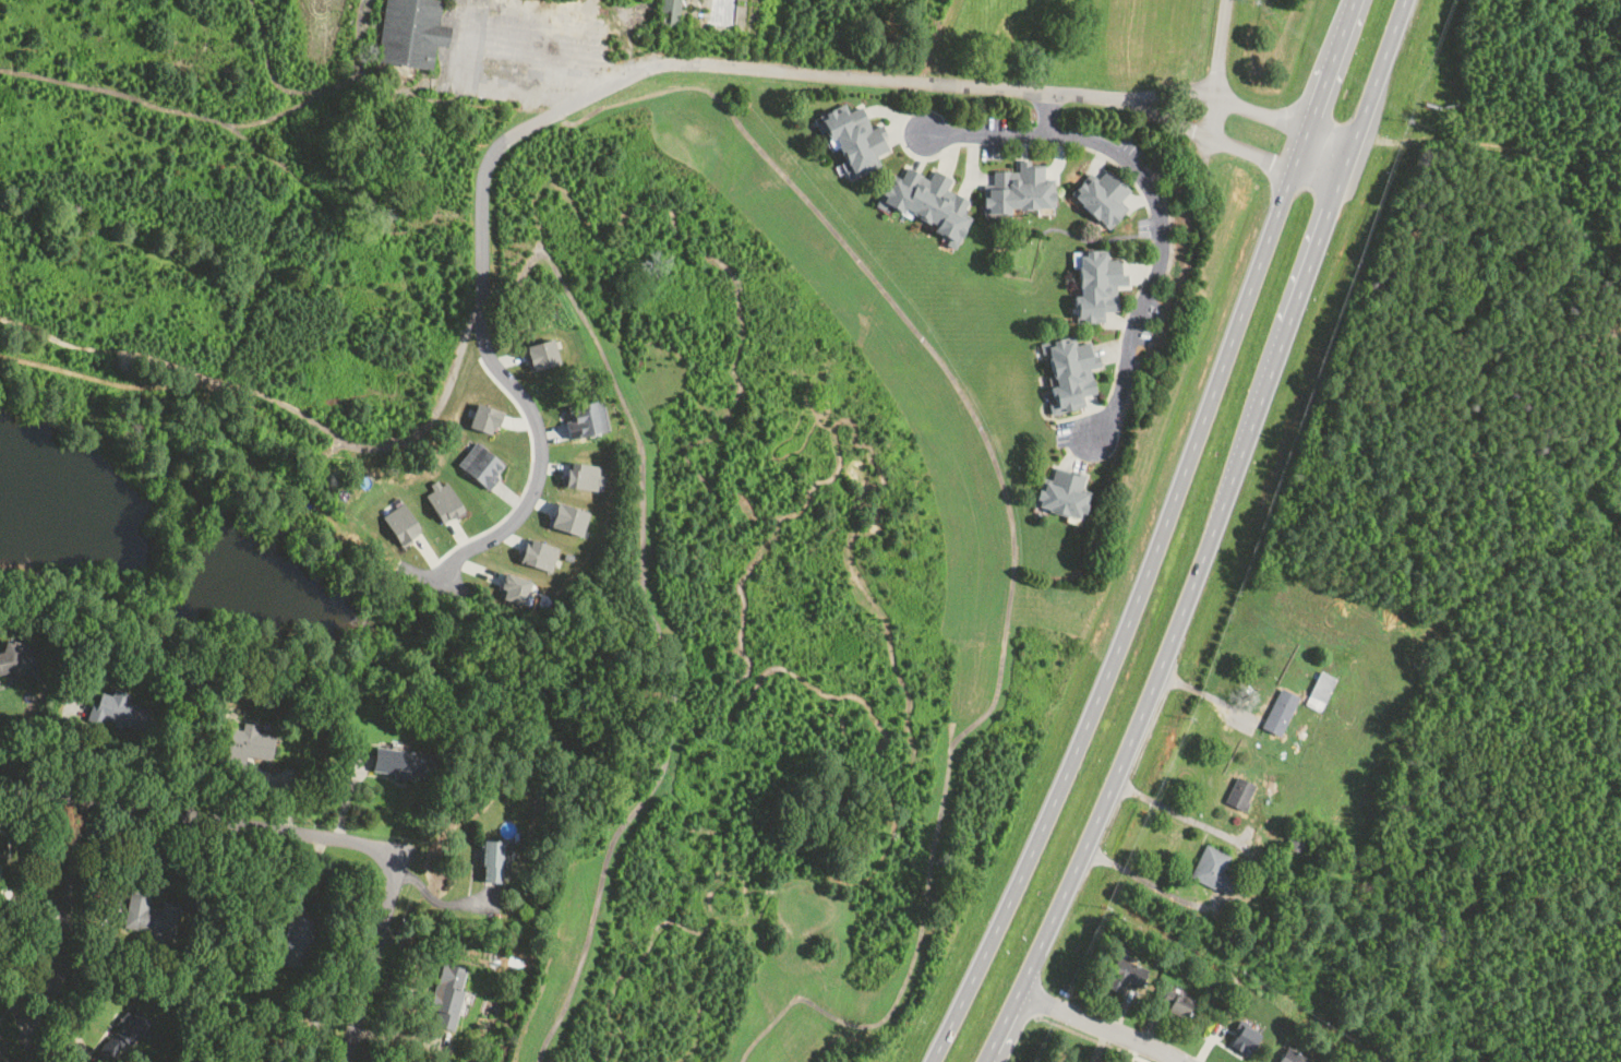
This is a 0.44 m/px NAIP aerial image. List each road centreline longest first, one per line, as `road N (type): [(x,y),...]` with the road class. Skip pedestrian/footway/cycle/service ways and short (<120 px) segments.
road 1 (residential): [(1144,102),(669,63),(639,70),(497,147),(483,178),(484,346),(539,425),(543,461),(524,513),(461,554),(446,581)]
road 2 (trunk): [(985,1061),(1173,643),(1404,0)]
road 3 (trunk): [(1294,169),(1110,666),(932,1061)]
road 4 (residential): [(343,1061),(401,860),(0,781)]
road 5 (residential): [(1090,437),(1119,399),(1134,327),(1160,267),(1161,223),(1151,188),(1122,157),(1078,136),(1047,134),(1047,95)]
road 6 (residential): [(1353,142),(1202,93),(1144,102)]
road 7 (residential): [(1144,102),(1337,187)]
road 8 (trunk): [(1357,0),(1294,169)]
road 9 (residential): [(84,802),(58,977)]
road 10 (residential): [(1179,1061),(1020,992)]
road 11 (residential): [(1213,136),(1230,0)]

